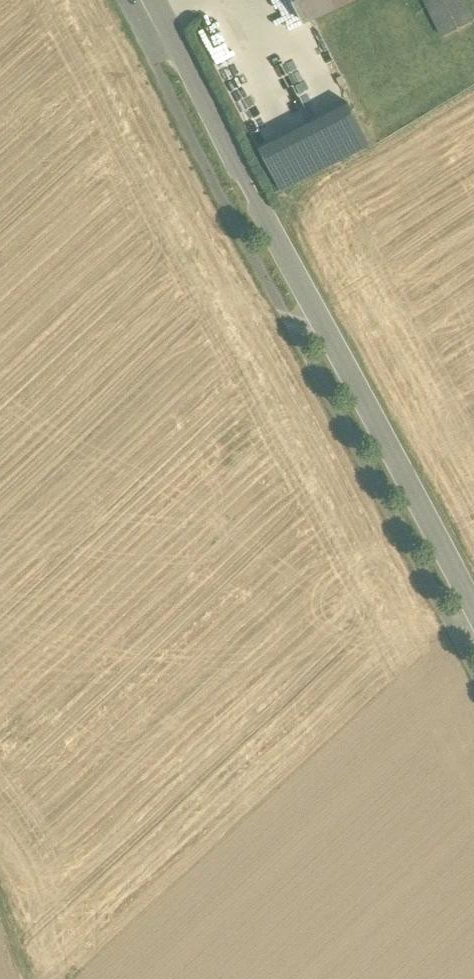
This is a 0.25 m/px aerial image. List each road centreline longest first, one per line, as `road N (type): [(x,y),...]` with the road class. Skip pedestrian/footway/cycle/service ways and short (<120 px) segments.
road 1 (unclassified): [(473,602),(247,187),(155,0)]

